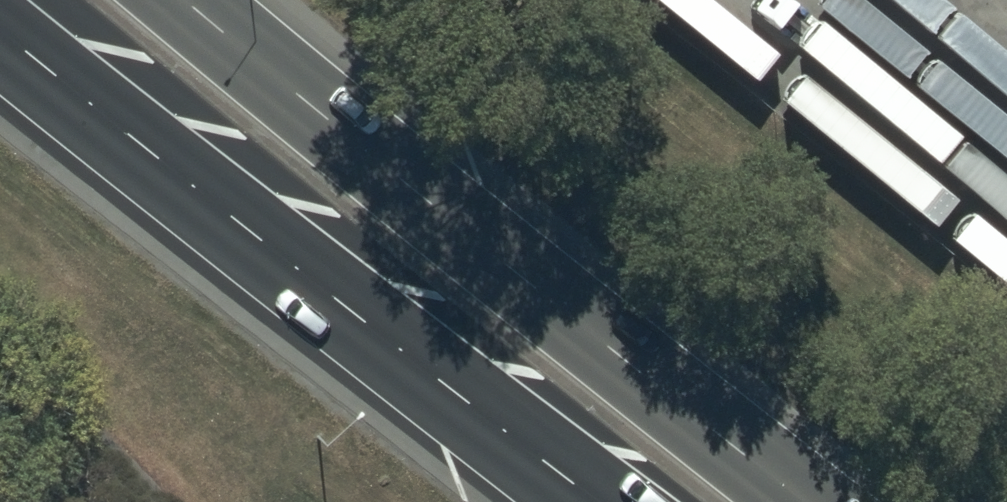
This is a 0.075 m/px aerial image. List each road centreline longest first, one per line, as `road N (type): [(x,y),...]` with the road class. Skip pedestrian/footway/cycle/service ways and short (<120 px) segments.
road 1 (trunk): [(184,0),(806,501)]
road 2 (trunk): [(601,501),(248,234),(0,30)]

